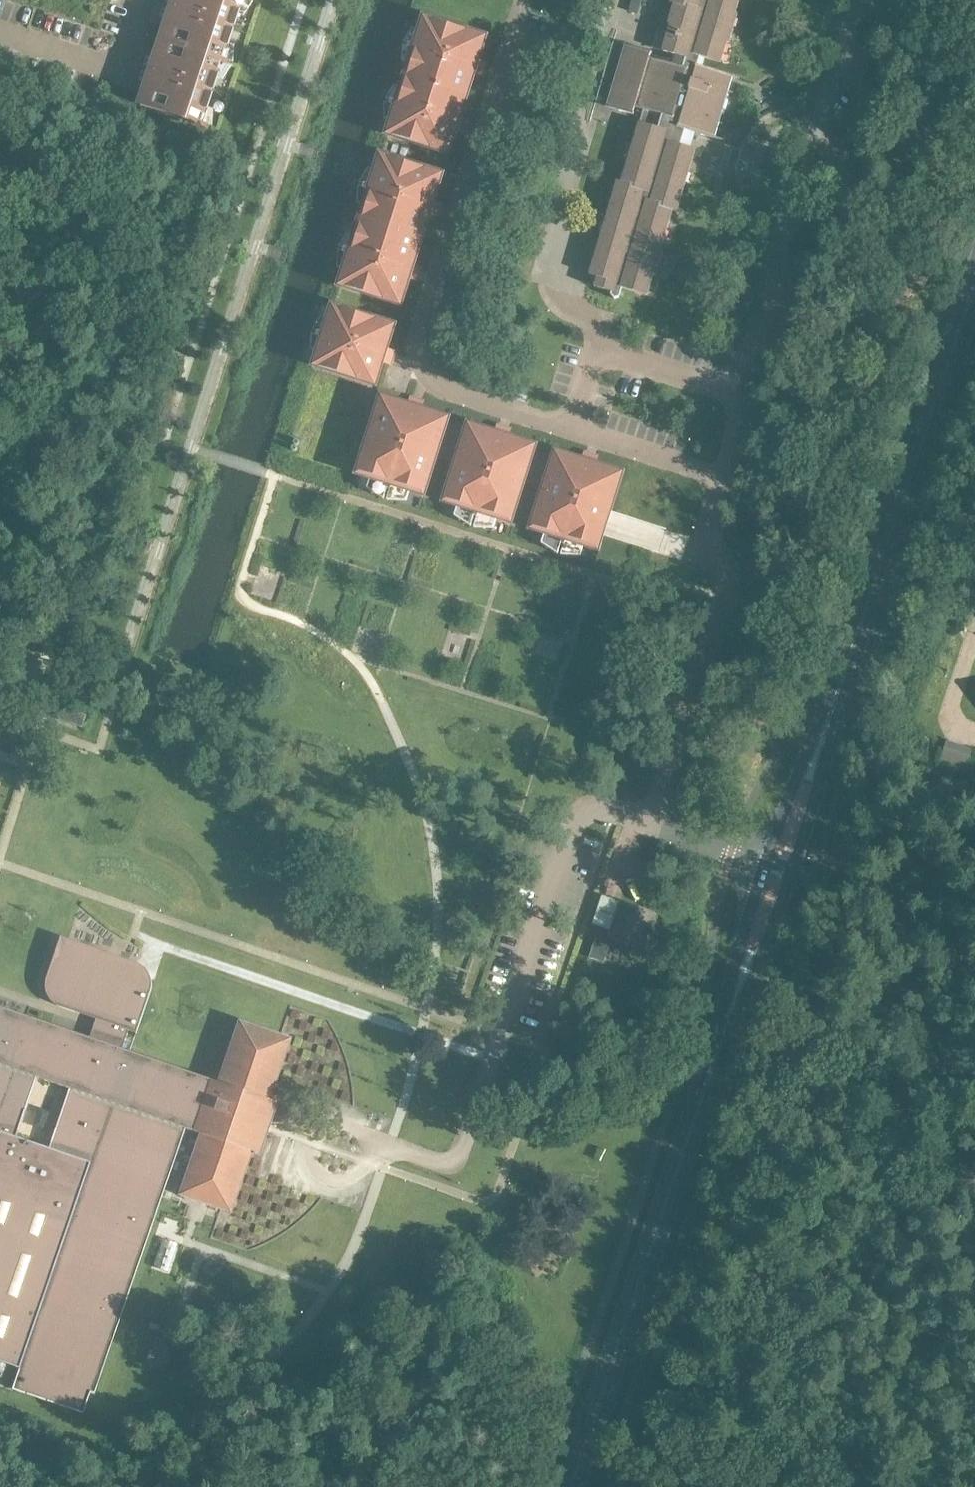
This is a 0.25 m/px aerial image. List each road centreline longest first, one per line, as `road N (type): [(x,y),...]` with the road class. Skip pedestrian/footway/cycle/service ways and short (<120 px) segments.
road 1 (residential): [(573,431),(440,389),(424,372),(417,341),(527,0)]
road 2 (residential): [(651,823),(591,809),(576,824),(458,1162),(387,1145)]
road 3 (primary): [(832,708),(974,286)]
road 4 (primary): [(700,1100),(792,874),(832,708)]
road 5 (primary): [(571,1486),(700,1100)]
road 6 (residential): [(719,478),(707,546),(731,575),(728,605),(651,823)]
road 7 (primary): [(766,864),(700,1100)]
road 8 (residential): [(746,394),(599,352),(573,431)]
road 9 (residential): [(145,0),(120,71),(0,33)]
road 10 (residential): [(803,223),(746,394)]
road 11 (residential): [(387,1145),(348,1123),(317,1132),(312,1160),(331,1180),(357,1177),(370,1163)]
road 12 (primary): [(832,708),(793,782),(766,864)]
road 13 (residential): [(719,478),(573,431)]
road 14 (residential): [(811,137),(779,141),(766,153),(757,182),(775,215),(803,223)]
road 15 (residential): [(860,0),(811,137)]
road 16 (track): [(974,626),(947,708),(952,725),(974,732)]
road 17 (residential): [(803,223),(825,217),(844,187),(837,155),(811,137)]

